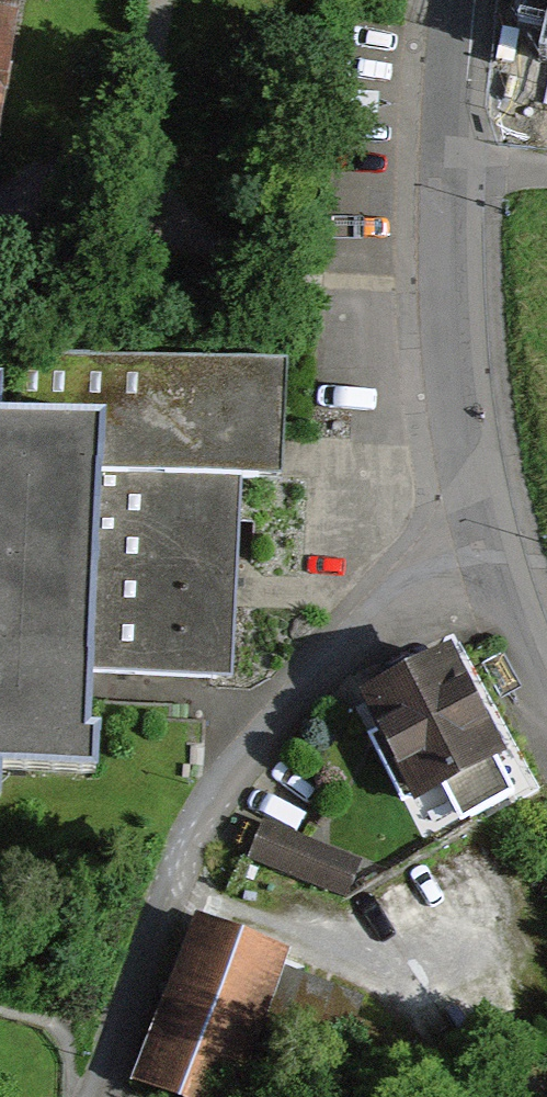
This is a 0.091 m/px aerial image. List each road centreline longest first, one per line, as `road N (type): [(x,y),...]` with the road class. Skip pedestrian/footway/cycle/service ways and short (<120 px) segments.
road 1 (residential): [(96,1096),(225,785),(336,645),(484,525)]
road 2 (residential): [(484,525),(460,383),(446,154)]
road 3 (residential): [(546,686),(484,525)]
road 4 (residential): [(446,154),(459,0)]

